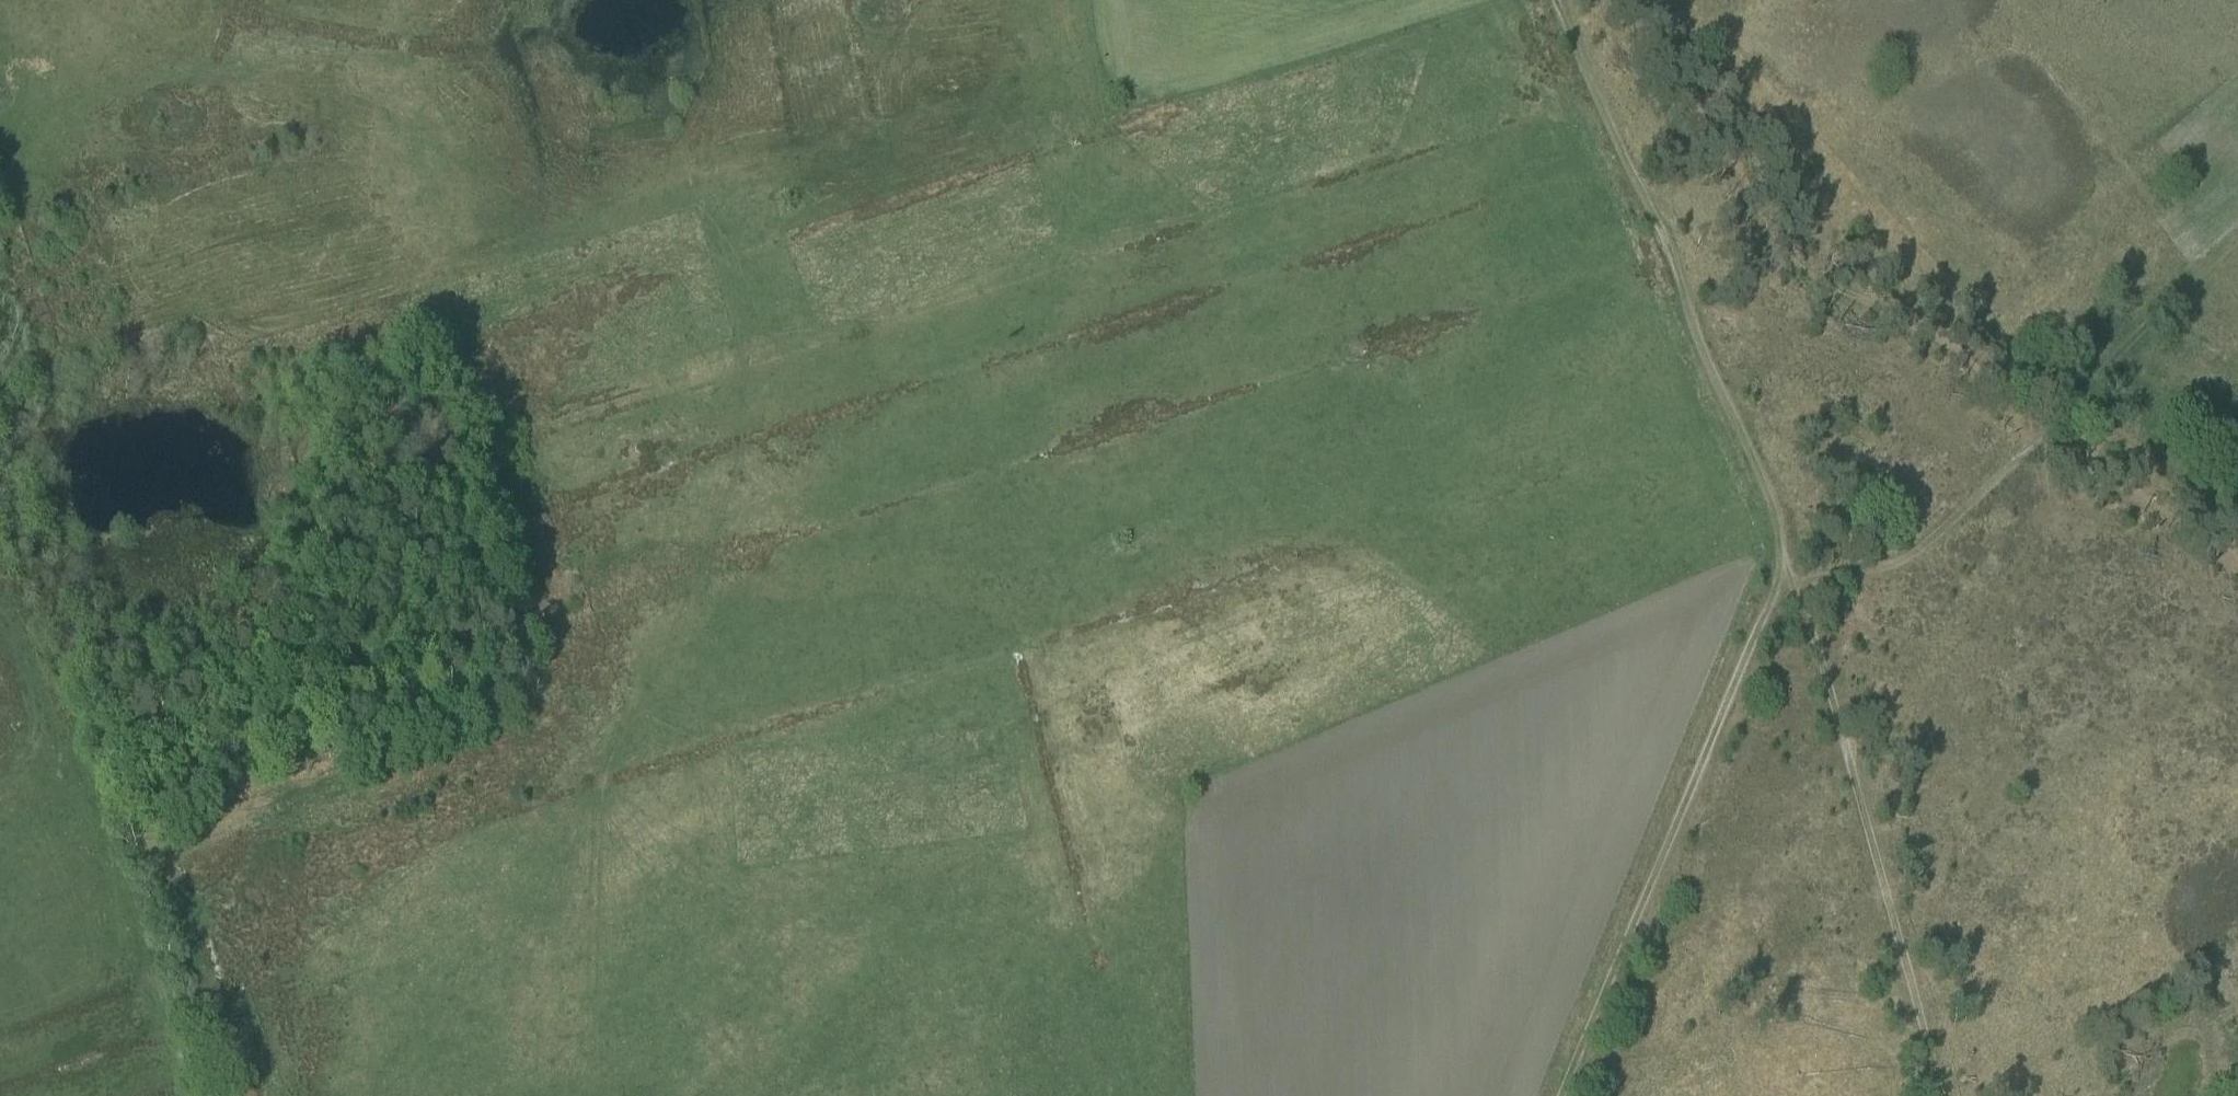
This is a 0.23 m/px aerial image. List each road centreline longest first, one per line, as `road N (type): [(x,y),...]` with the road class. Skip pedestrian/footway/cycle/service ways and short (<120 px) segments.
road 1 (track): [(1540,0),(1709,377),(1792,597)]
road 2 (track): [(1792,597),(1939,1095)]

